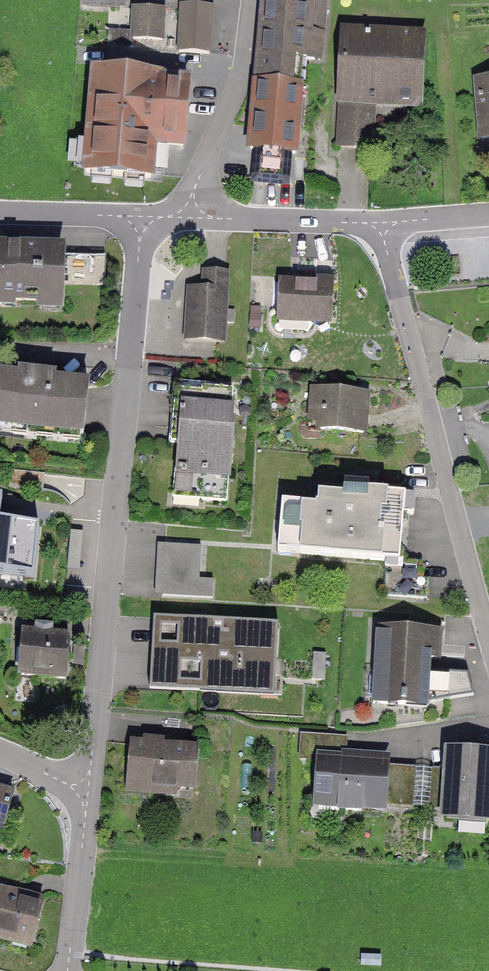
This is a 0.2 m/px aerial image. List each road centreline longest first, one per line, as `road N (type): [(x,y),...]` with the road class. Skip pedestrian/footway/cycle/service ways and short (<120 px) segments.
road 1 (residential): [(150,217),(91,797)]
road 2 (residential): [(381,222),(488,634)]
road 3 (residential): [(189,217),(241,81),(252,0)]
road 4 (residential): [(381,222),(189,217)]
road 5 (residential): [(91,797),(67,970)]
road 6 (residential): [(150,217),(0,212)]

